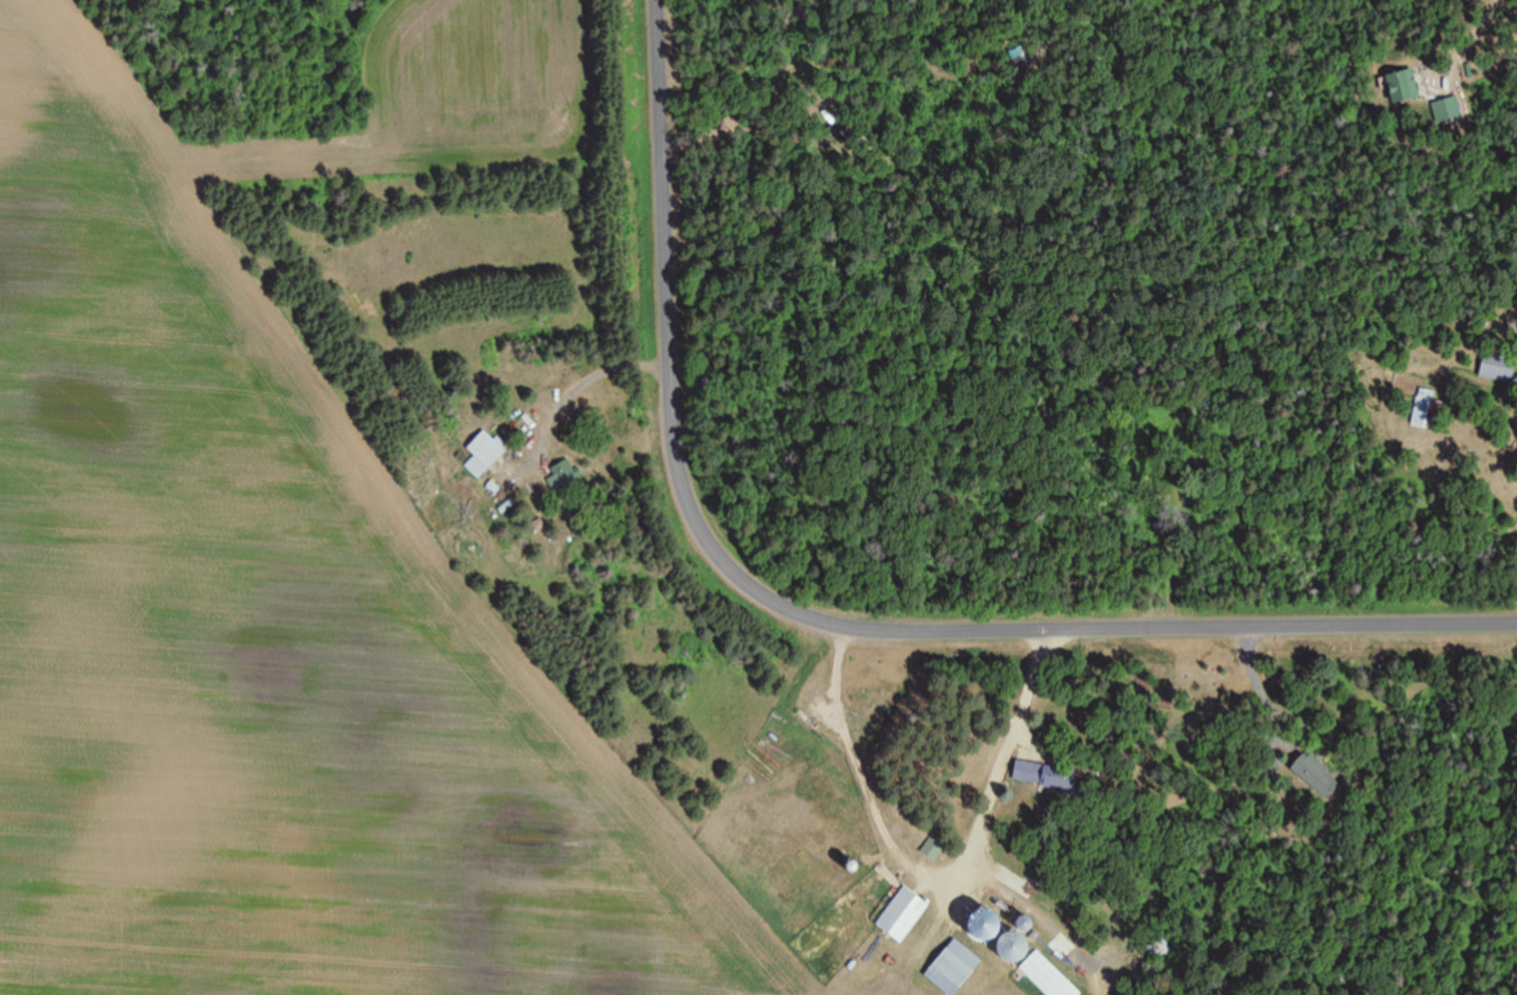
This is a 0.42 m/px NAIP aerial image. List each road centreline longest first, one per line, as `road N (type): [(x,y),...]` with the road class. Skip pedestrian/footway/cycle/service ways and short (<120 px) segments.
road 1 (residential): [(1516,612),(850,616),(809,607),(752,575),(699,503),(680,457),(660,0)]
road 2 (residential): [(990,913),(1024,615)]

